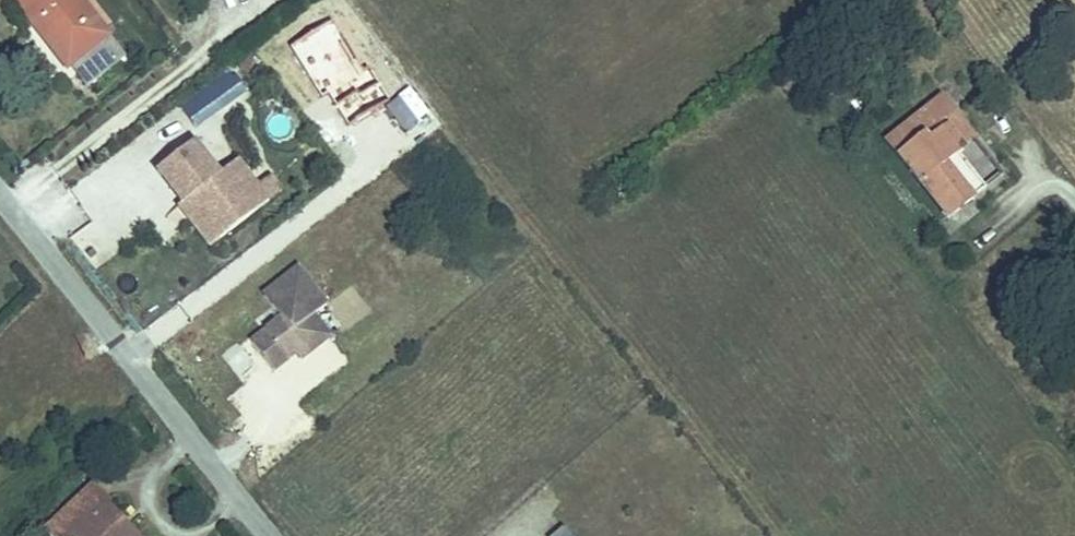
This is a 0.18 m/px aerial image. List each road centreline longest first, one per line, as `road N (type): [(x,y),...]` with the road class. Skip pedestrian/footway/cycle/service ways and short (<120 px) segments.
road 1 (residential): [(272,535),(0,193)]

